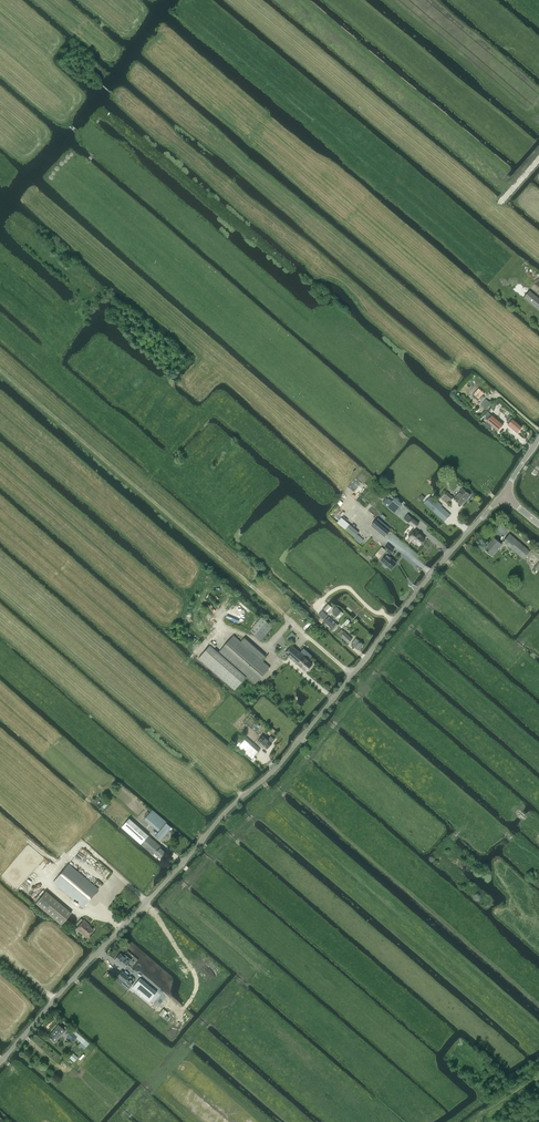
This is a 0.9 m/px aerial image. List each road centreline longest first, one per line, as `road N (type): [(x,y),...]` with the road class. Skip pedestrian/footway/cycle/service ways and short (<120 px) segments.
road 1 (unclassified): [(0,1061),(213,819),(278,764),(418,588),(504,495)]
road 2 (track): [(0,370),(250,585)]

